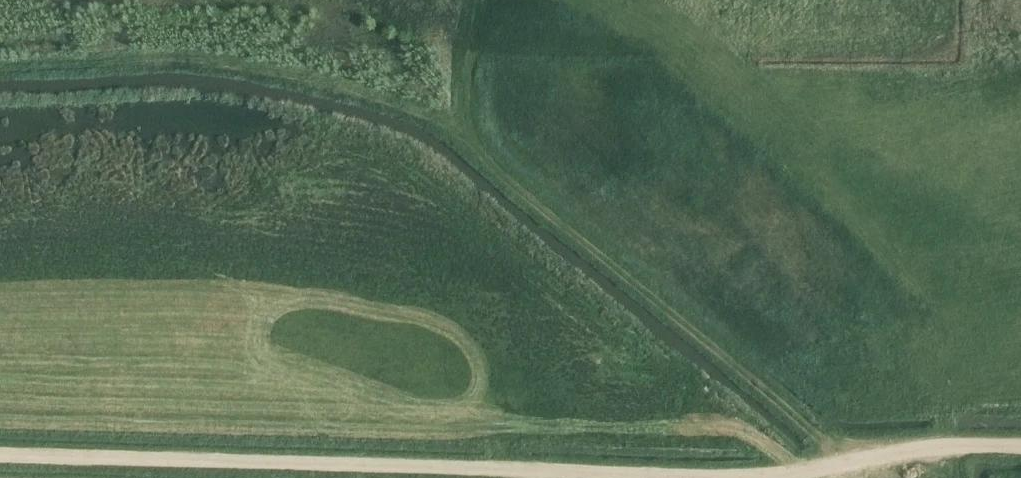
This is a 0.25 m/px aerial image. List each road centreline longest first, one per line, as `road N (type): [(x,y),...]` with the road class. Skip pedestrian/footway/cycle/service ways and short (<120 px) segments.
road 1 (track): [(0,454),(632,477)]
road 2 (track): [(835,459),(479,164),(467,143),(469,0)]
road 3 (track): [(754,477),(908,450),(1020,454)]

